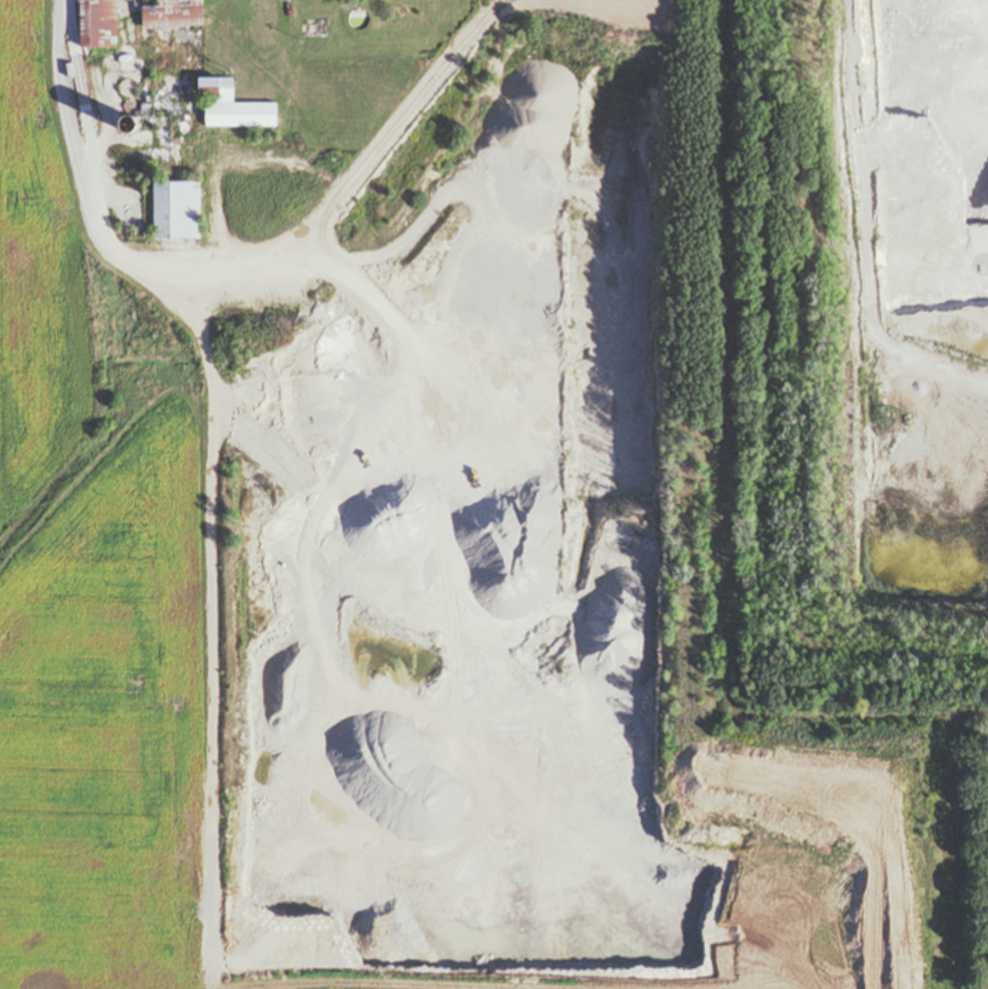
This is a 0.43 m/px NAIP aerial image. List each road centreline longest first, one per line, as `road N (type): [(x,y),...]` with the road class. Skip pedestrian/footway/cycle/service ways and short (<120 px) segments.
road 1 (residential): [(816,0),(768,601)]

